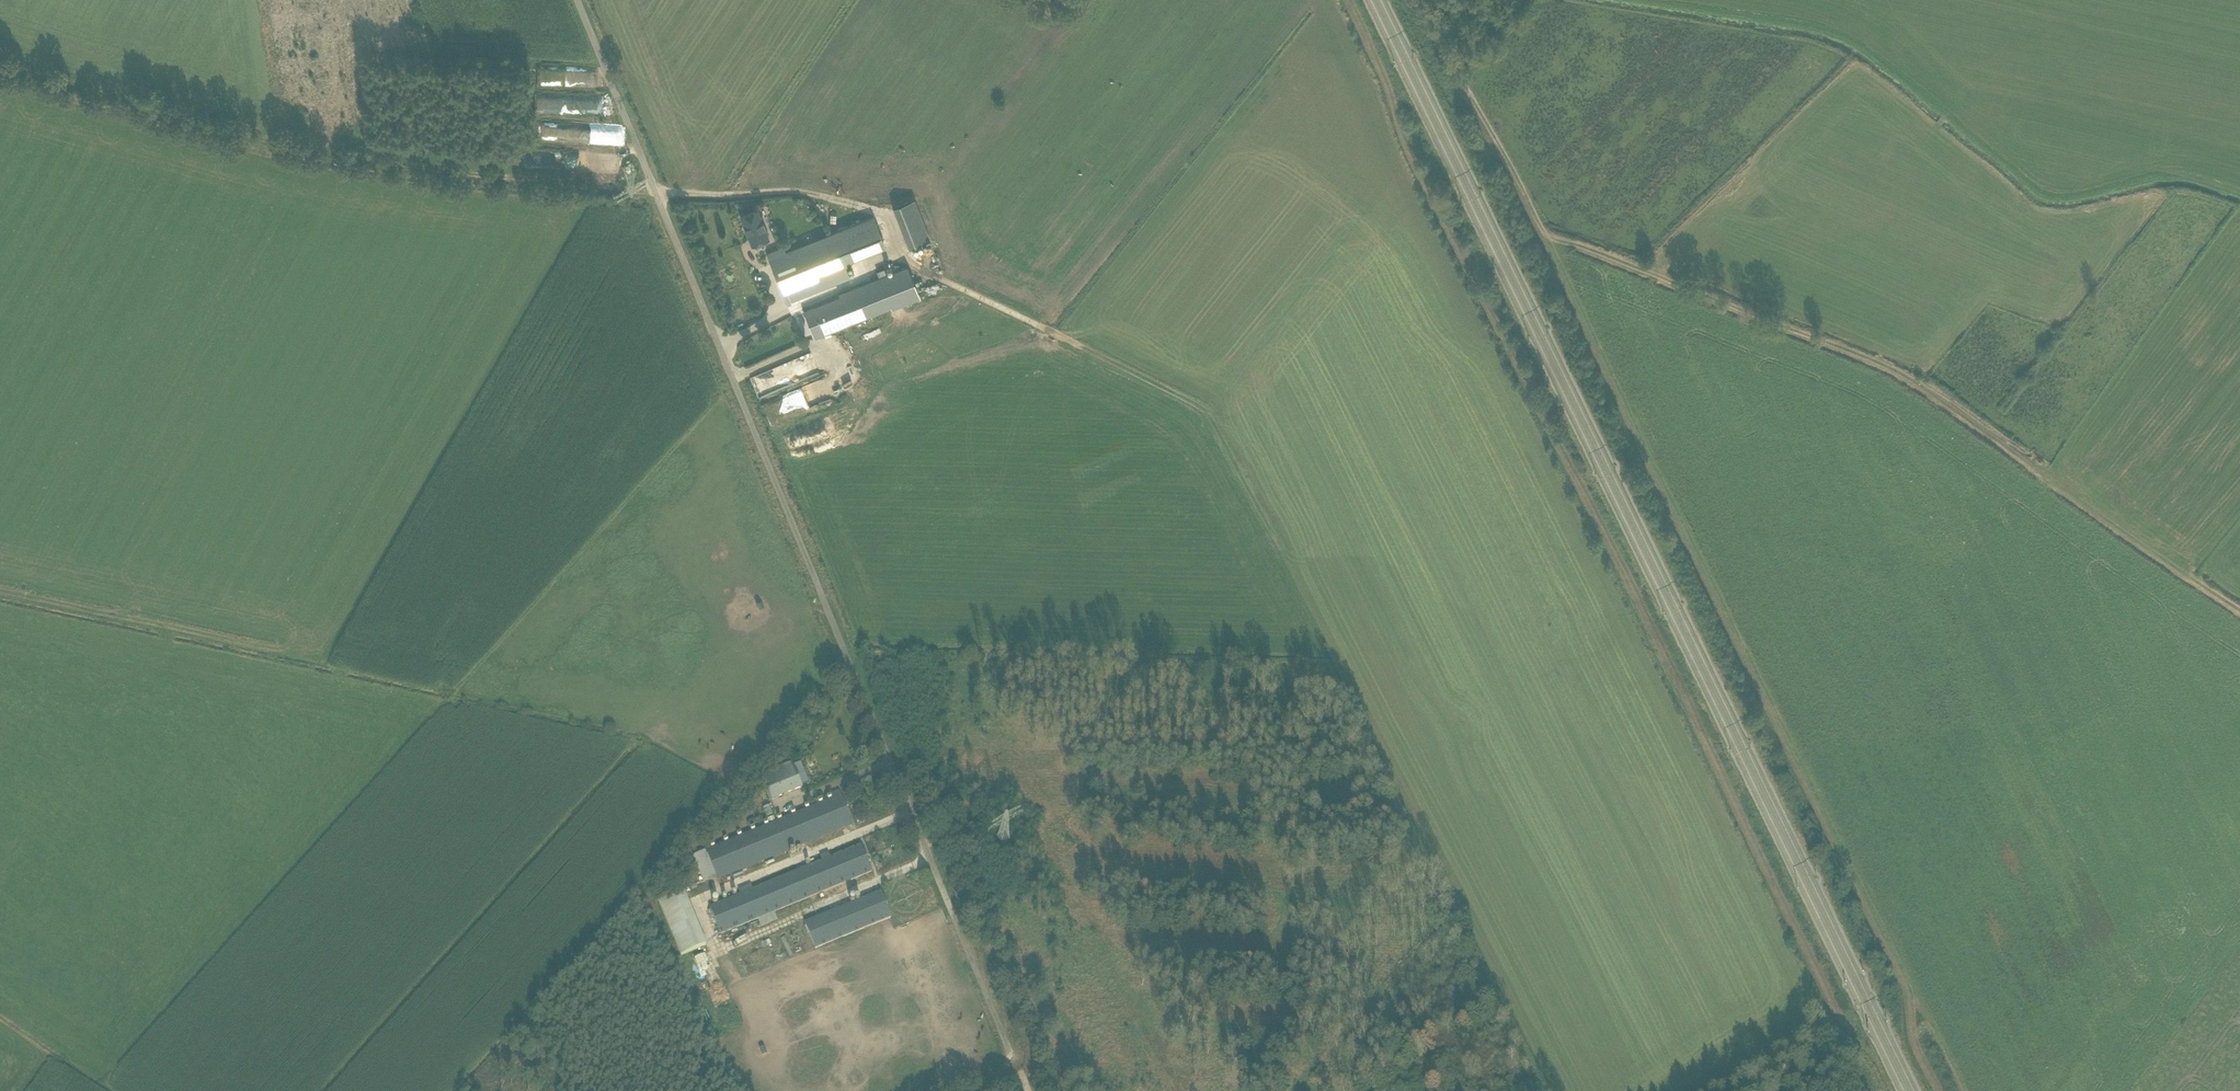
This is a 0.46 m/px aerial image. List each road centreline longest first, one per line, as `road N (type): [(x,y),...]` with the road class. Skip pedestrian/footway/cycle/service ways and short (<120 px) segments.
road 1 (unclassified): [(1011,1053),(582,0)]
road 2 (track): [(2239,609),(1893,369),(1547,238),(1428,0)]
road 3 (track): [(0,68),(228,133),(662,195)]
road 4 (track): [(0,589),(275,649)]

